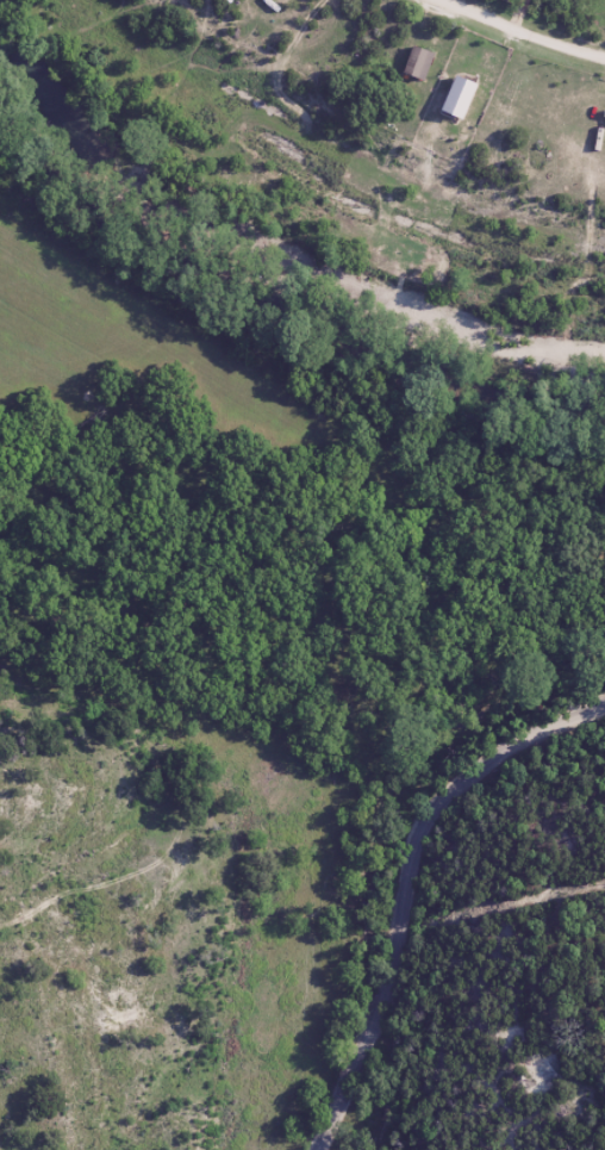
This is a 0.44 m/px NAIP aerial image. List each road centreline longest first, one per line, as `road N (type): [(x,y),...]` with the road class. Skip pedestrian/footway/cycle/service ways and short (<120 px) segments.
road 1 (residential): [(604,702),(507,748),(445,803),(429,838),(389,989),(322,1149)]
road 2 (residential): [(604,51),(467,0)]

